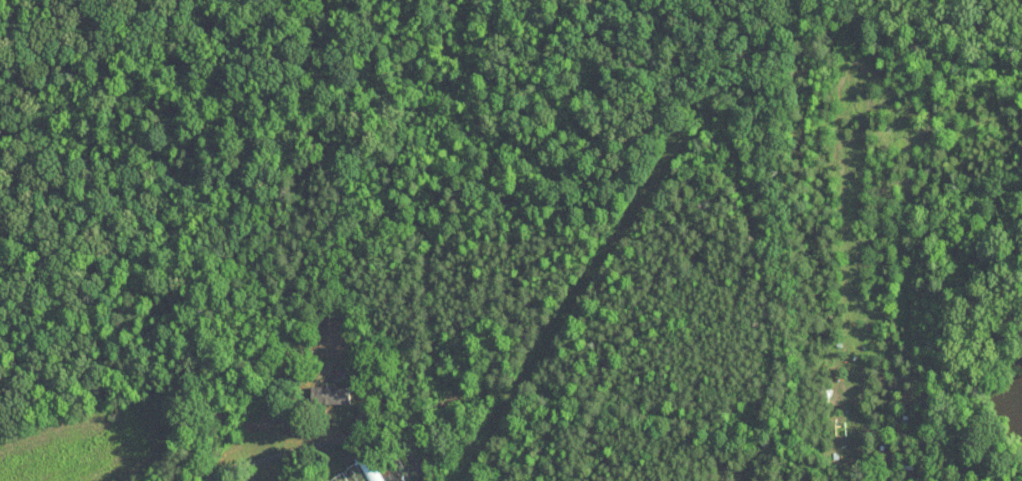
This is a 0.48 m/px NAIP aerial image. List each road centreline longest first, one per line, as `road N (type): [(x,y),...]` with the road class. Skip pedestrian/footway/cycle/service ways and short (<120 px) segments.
road 1 (residential): [(207,480),(218,469),(345,438)]

